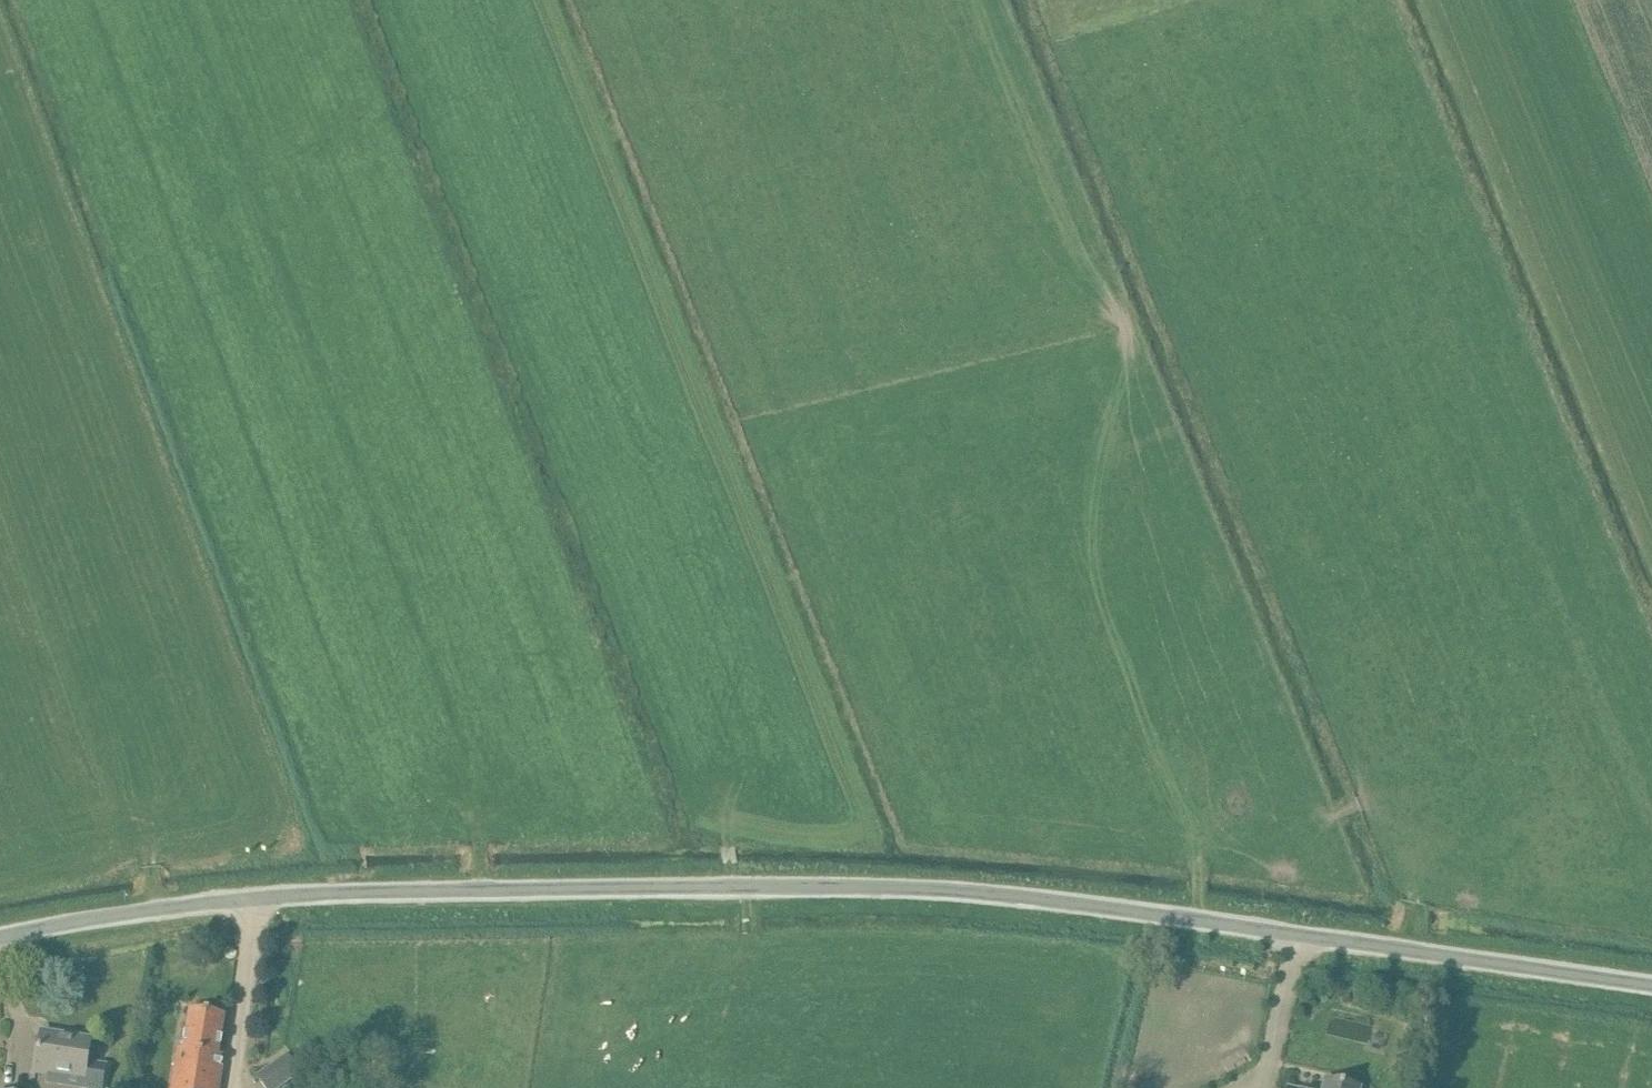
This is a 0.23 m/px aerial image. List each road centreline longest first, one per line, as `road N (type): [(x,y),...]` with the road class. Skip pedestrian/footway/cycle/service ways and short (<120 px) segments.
road 1 (unclassified): [(0,938),(249,897),(903,889),(1103,905),(1651,986)]

